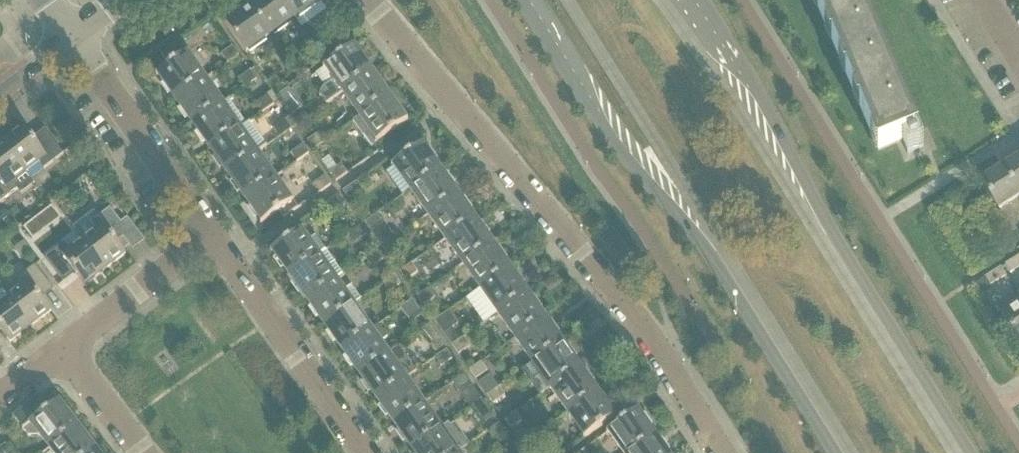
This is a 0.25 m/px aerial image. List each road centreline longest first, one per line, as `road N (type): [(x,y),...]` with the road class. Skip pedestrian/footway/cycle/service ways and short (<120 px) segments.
road 1 (residential): [(722,452),(650,335),(368,0)]
road 2 (secondary): [(527,0),(601,126),(719,254),(844,452)]
road 3 (secondary): [(962,452),(678,0)]
road 4 (residential): [(362,452),(209,238)]
road 5 (residential): [(209,238),(69,41)]
road 6 (residential): [(63,350),(209,238)]
road 7 (residential): [(142,452),(63,350)]

